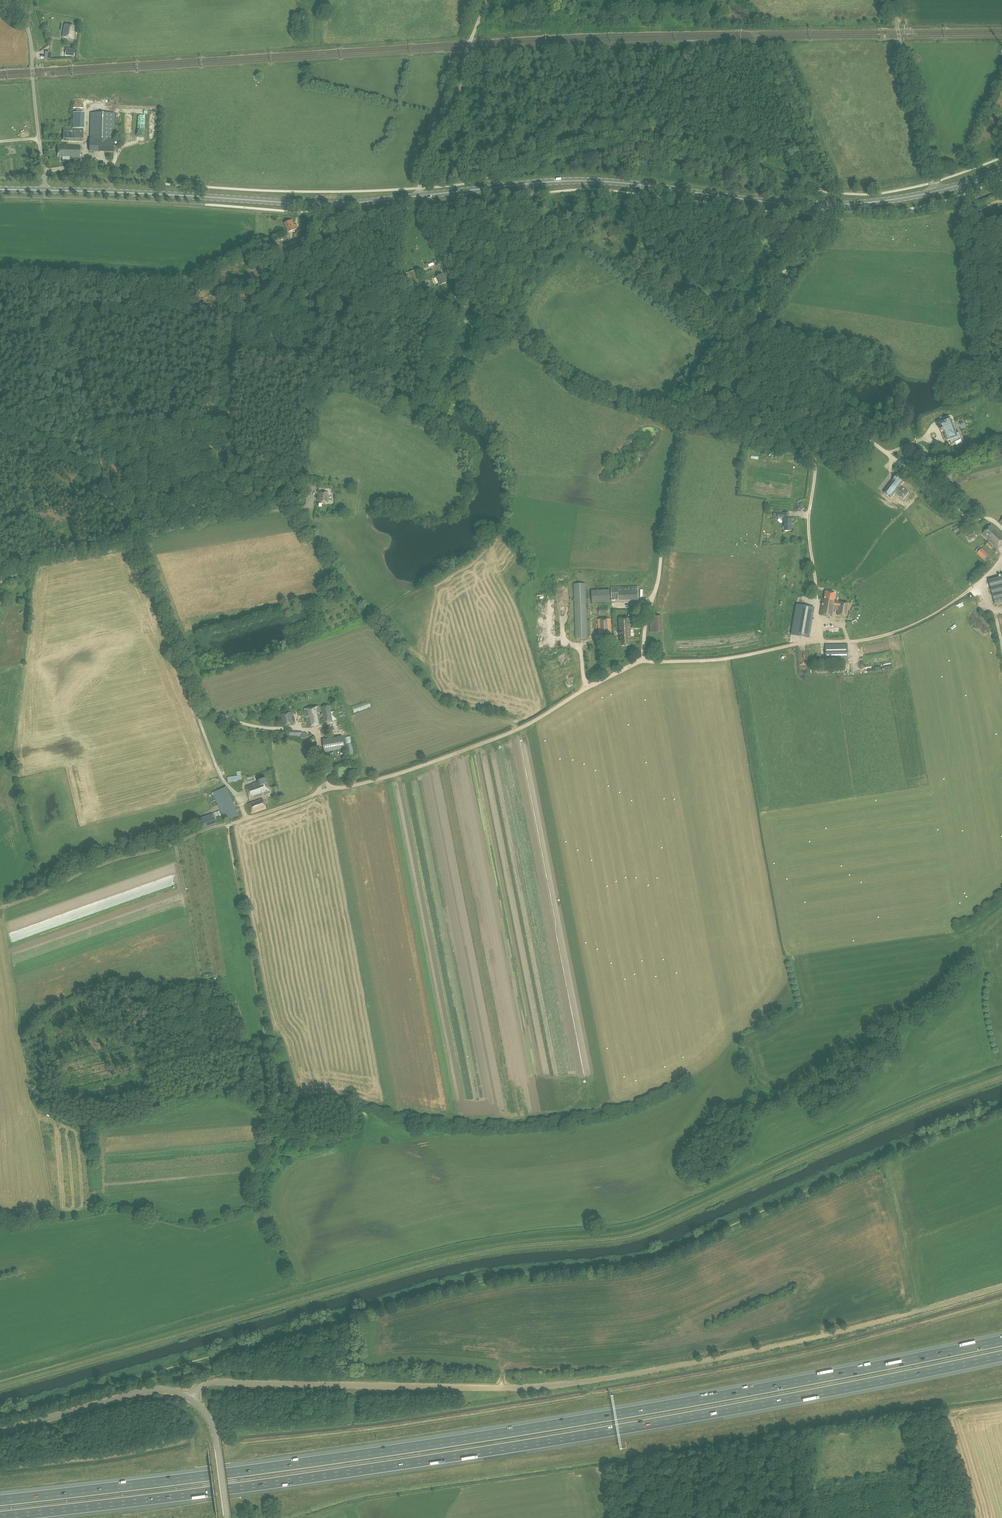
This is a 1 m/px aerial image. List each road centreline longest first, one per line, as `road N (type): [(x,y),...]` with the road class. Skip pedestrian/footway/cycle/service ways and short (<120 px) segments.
road 1 (motorway): [(0,1517),(463,1455),(1001,1356)]
road 2 (motorway): [(1001,1340),(405,1448),(0,1500)]
road 3 (track): [(196,707),(256,727),(311,730),(323,778),(334,788),(359,786),(515,730),(640,661),(714,660),(903,629),(961,597),(1001,560)]
road 4 (primary): [(937,191),(818,205),(588,181),(331,204),(44,190)]
road 5 (unclassified): [(189,1398),(208,1383),(559,1384),(621,1376),(1001,1287)]
road 6 (track): [(818,205),(810,231),(681,428),(640,661)]
road 7 (unclassified): [(196,707),(122,514),(49,442),(0,420)]
road 8 (track): [(334,788),(0,908)]
road 9 (track): [(487,308),(426,206),(420,174),(455,107),(487,0)]
road 10 (track): [(1001,530),(992,519),(970,518),(852,427),(792,421)]
road 11 (track): [(487,308),(576,386),(686,419)]
road 12 (track): [(792,421),(815,466),(809,526),(820,642)]
road 13 (unclassified): [(937,191),(890,0)]
road 14 (tertiary): [(189,1398),(148,1390),(0,1432)]
road 15 (unclassified): [(44,190),(24,15)]
road 16 (track): [(767,46),(829,185),(829,205)]
road 17 (track): [(133,538),(281,510)]
road 18 (tertiary): [(227,1517),(213,1426),(189,1398)]

